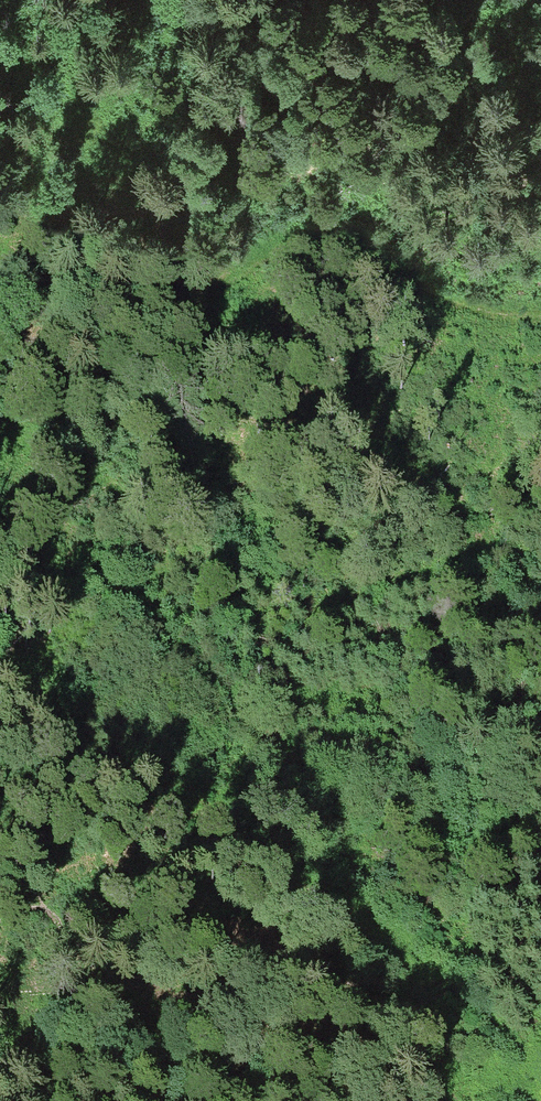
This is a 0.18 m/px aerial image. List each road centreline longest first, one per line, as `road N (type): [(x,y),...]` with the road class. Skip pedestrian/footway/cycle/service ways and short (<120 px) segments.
road 1 (track): [(96,468),(198,652),(238,826),(499,1025),(532,1059),(540,1090)]
road 2 (track): [(37,436),(94,433),(116,421),(229,283),(275,257),(323,257),(480,310),(540,315)]
road 3 (track): [(540,549),(337,584),(259,564),(37,436),(0,425)]

